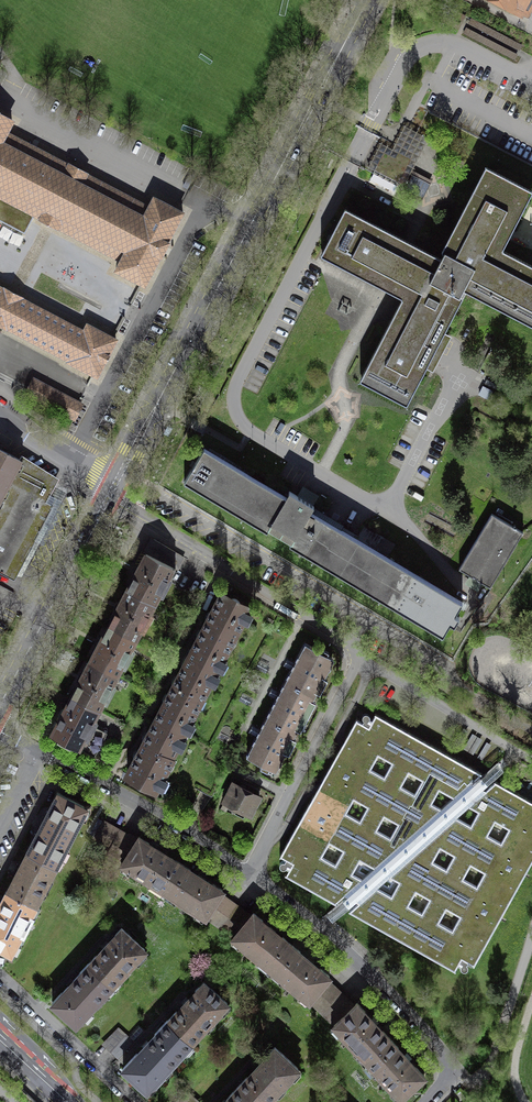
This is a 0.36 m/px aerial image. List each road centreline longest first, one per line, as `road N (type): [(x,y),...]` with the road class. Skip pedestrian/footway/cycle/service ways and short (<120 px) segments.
road 1 (primary): [(368,0),(113,485)]
road 2 (residential): [(249,872),(356,960),(445,1056),(449,1076),(427,1101)]
road 3 (residential): [(356,657),(341,638),(107,497)]
road 4 (residential): [(0,731),(249,872)]
road 5 (residential): [(249,872),(356,657)]
road 6 (primary): [(107,497),(0,705)]
road 7 (residential): [(356,657),(531,758)]
road 8 (residential): [(113,485),(0,415)]

